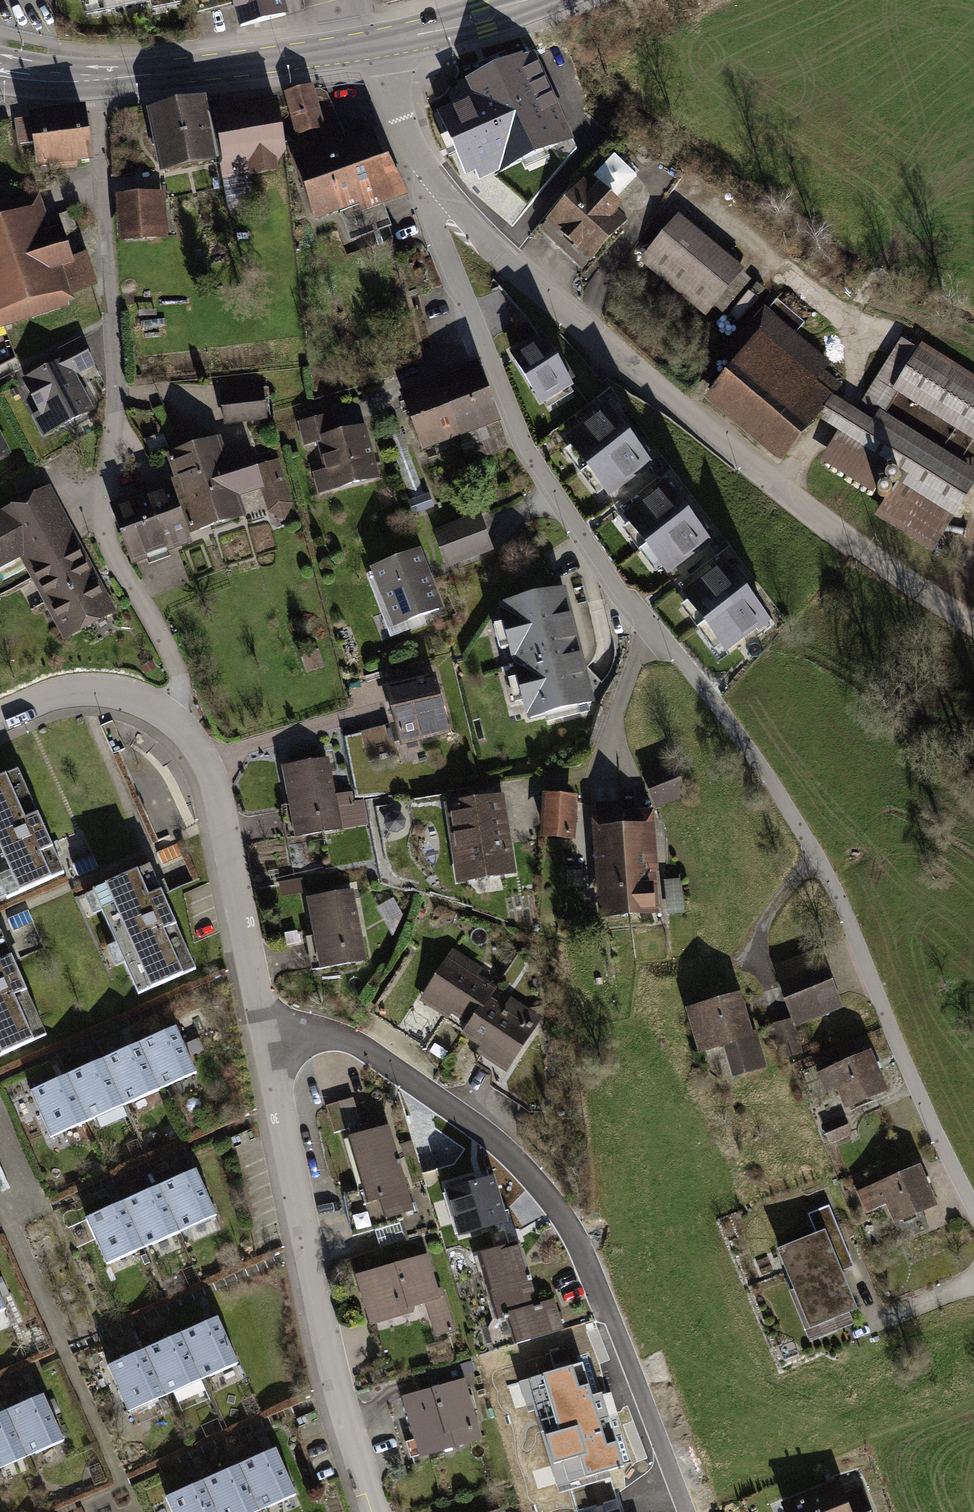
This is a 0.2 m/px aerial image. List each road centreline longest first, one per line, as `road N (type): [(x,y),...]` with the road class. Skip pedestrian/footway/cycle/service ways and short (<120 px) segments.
road 1 (residential): [(973,1199),(793,812),(710,695),(611,581),(517,431),(438,228),(429,169)]
road 2 (unclassified): [(429,169),(552,296),(687,411),(930,595),(973,617)]
road 3 (track): [(106,79),(120,431),(101,479),(103,527),(188,697),(182,725)]
road 4 (residential): [(679,1511),(624,1358),(557,1206),(497,1137),(437,1098),(333,1040),(274,1040)]
road 5 (residential): [(0,720),(80,692),(128,696),(182,725),(207,764),(223,819),(274,1040)]
road 6 (residential): [(274,1040),(385,1511)]
road 7 (tertiary): [(331,51),(106,79),(0,70)]
road 8 (tertiary): [(386,42),(531,0)]
road 9 (unclassified): [(386,42),(399,109),(429,169)]

